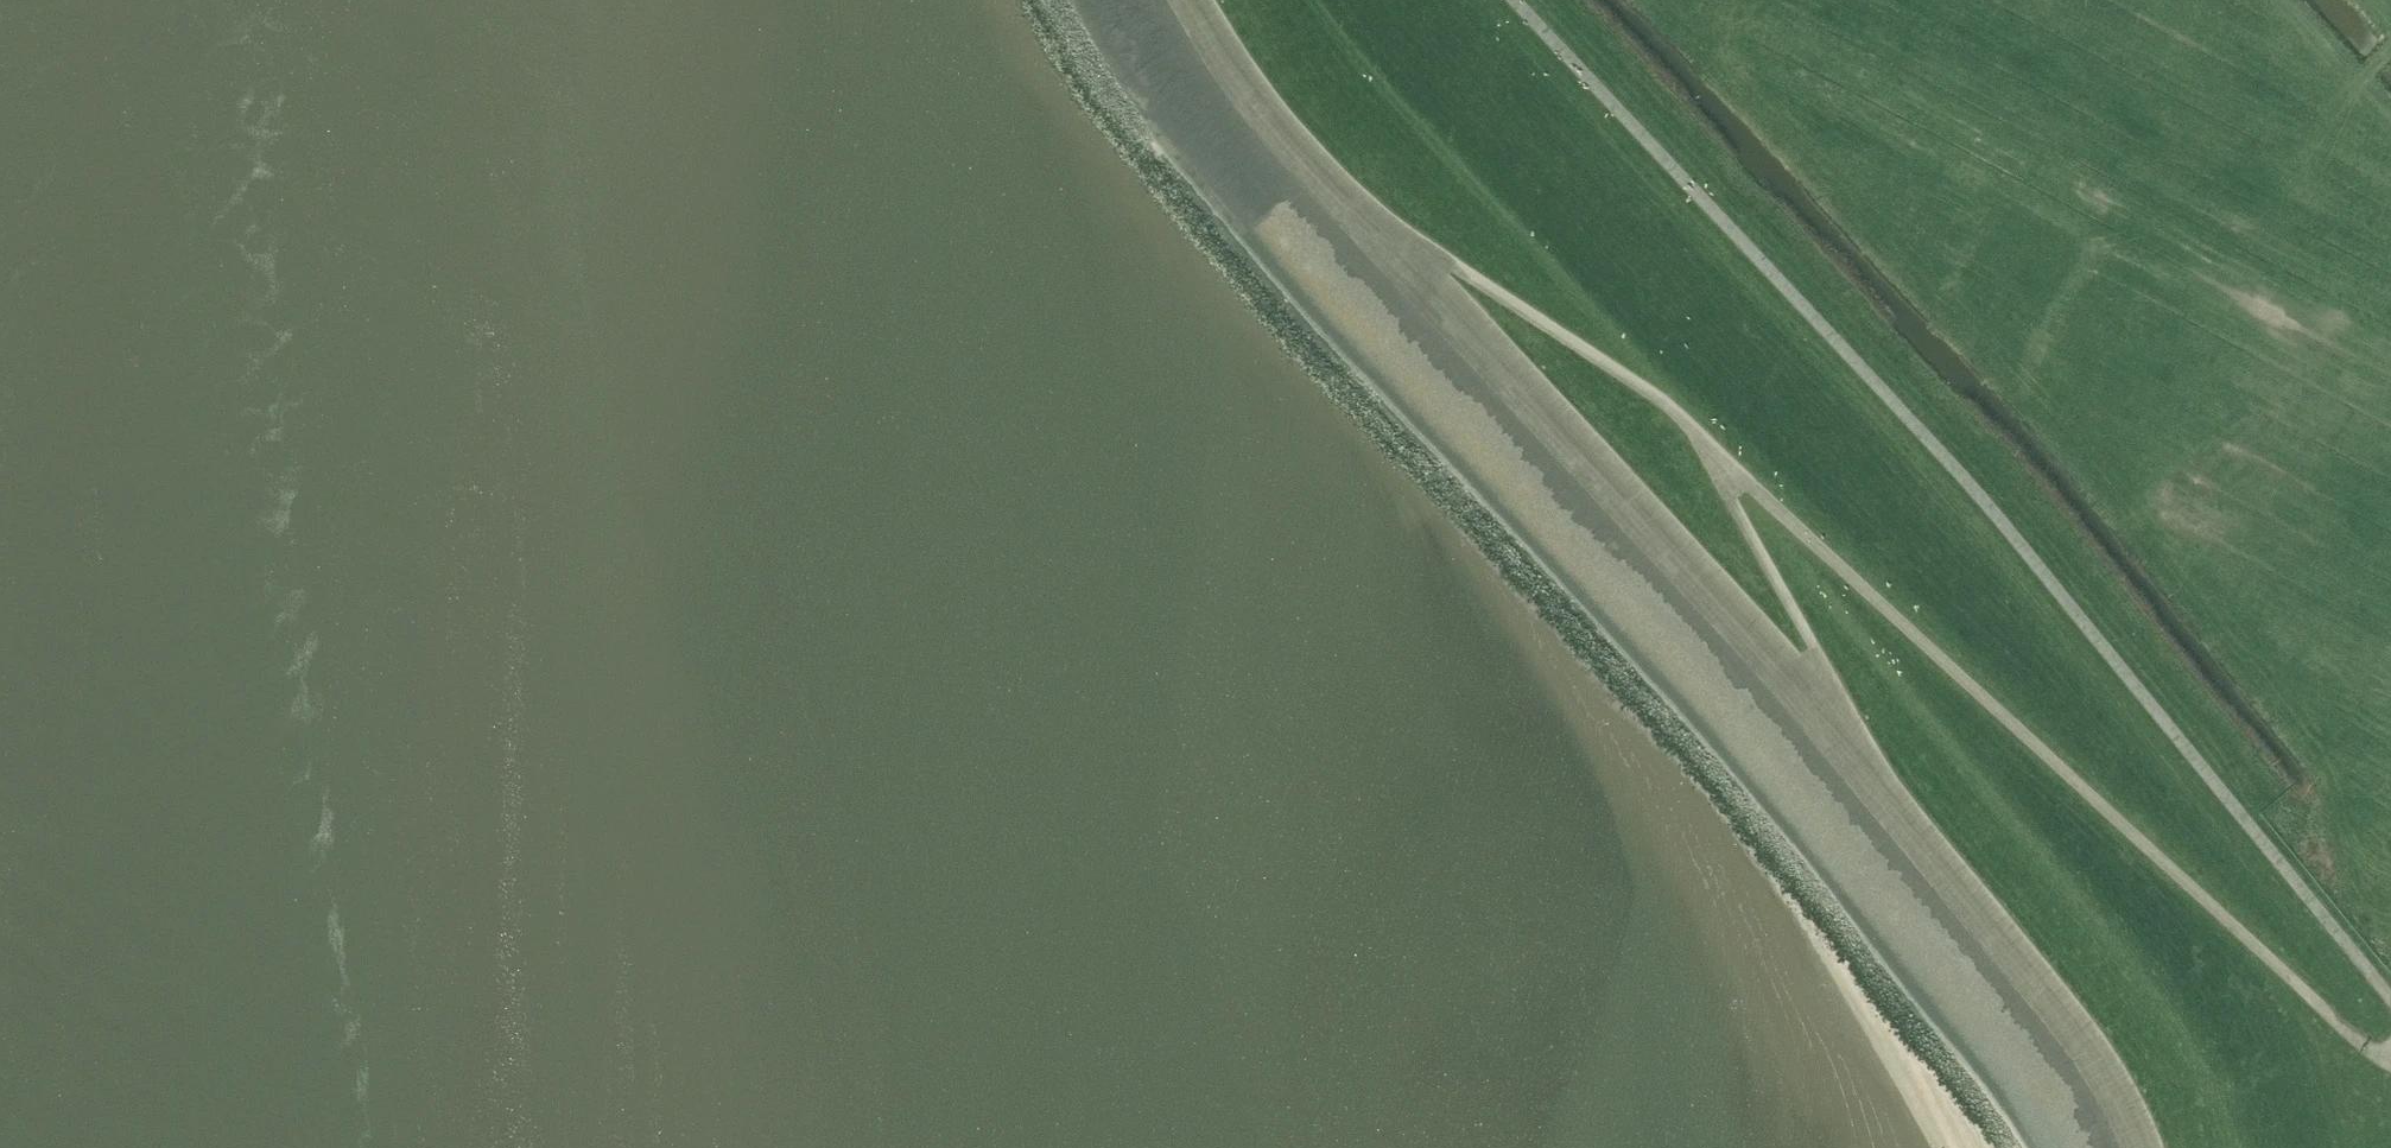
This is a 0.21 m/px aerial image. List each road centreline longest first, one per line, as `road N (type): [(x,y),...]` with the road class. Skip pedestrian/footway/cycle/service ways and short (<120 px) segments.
road 1 (unclassified): [(2390,1016),(2340,935),(2038,565),(1515,0)]

